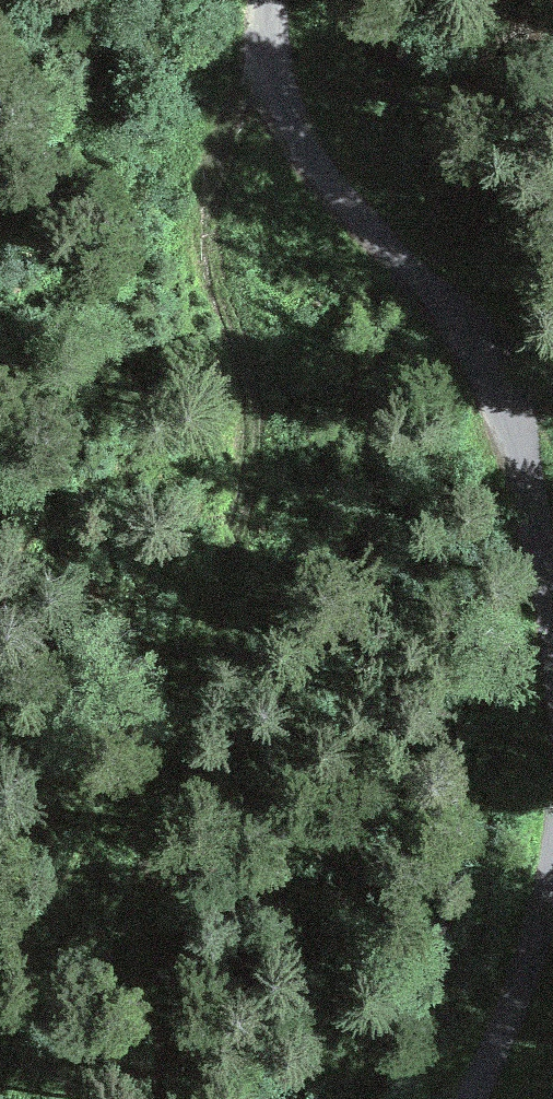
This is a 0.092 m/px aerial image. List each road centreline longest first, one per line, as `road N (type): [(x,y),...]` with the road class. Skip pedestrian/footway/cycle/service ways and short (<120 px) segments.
road 1 (track): [(0,1005),(88,880),(209,636),(249,491),(256,403),(205,225),(231,123),(276,64)]
road 2 (track): [(552,549),(504,406),(459,325),(308,144),(283,98),(272,0)]
road 3 (track): [(473,1098),(552,903)]

